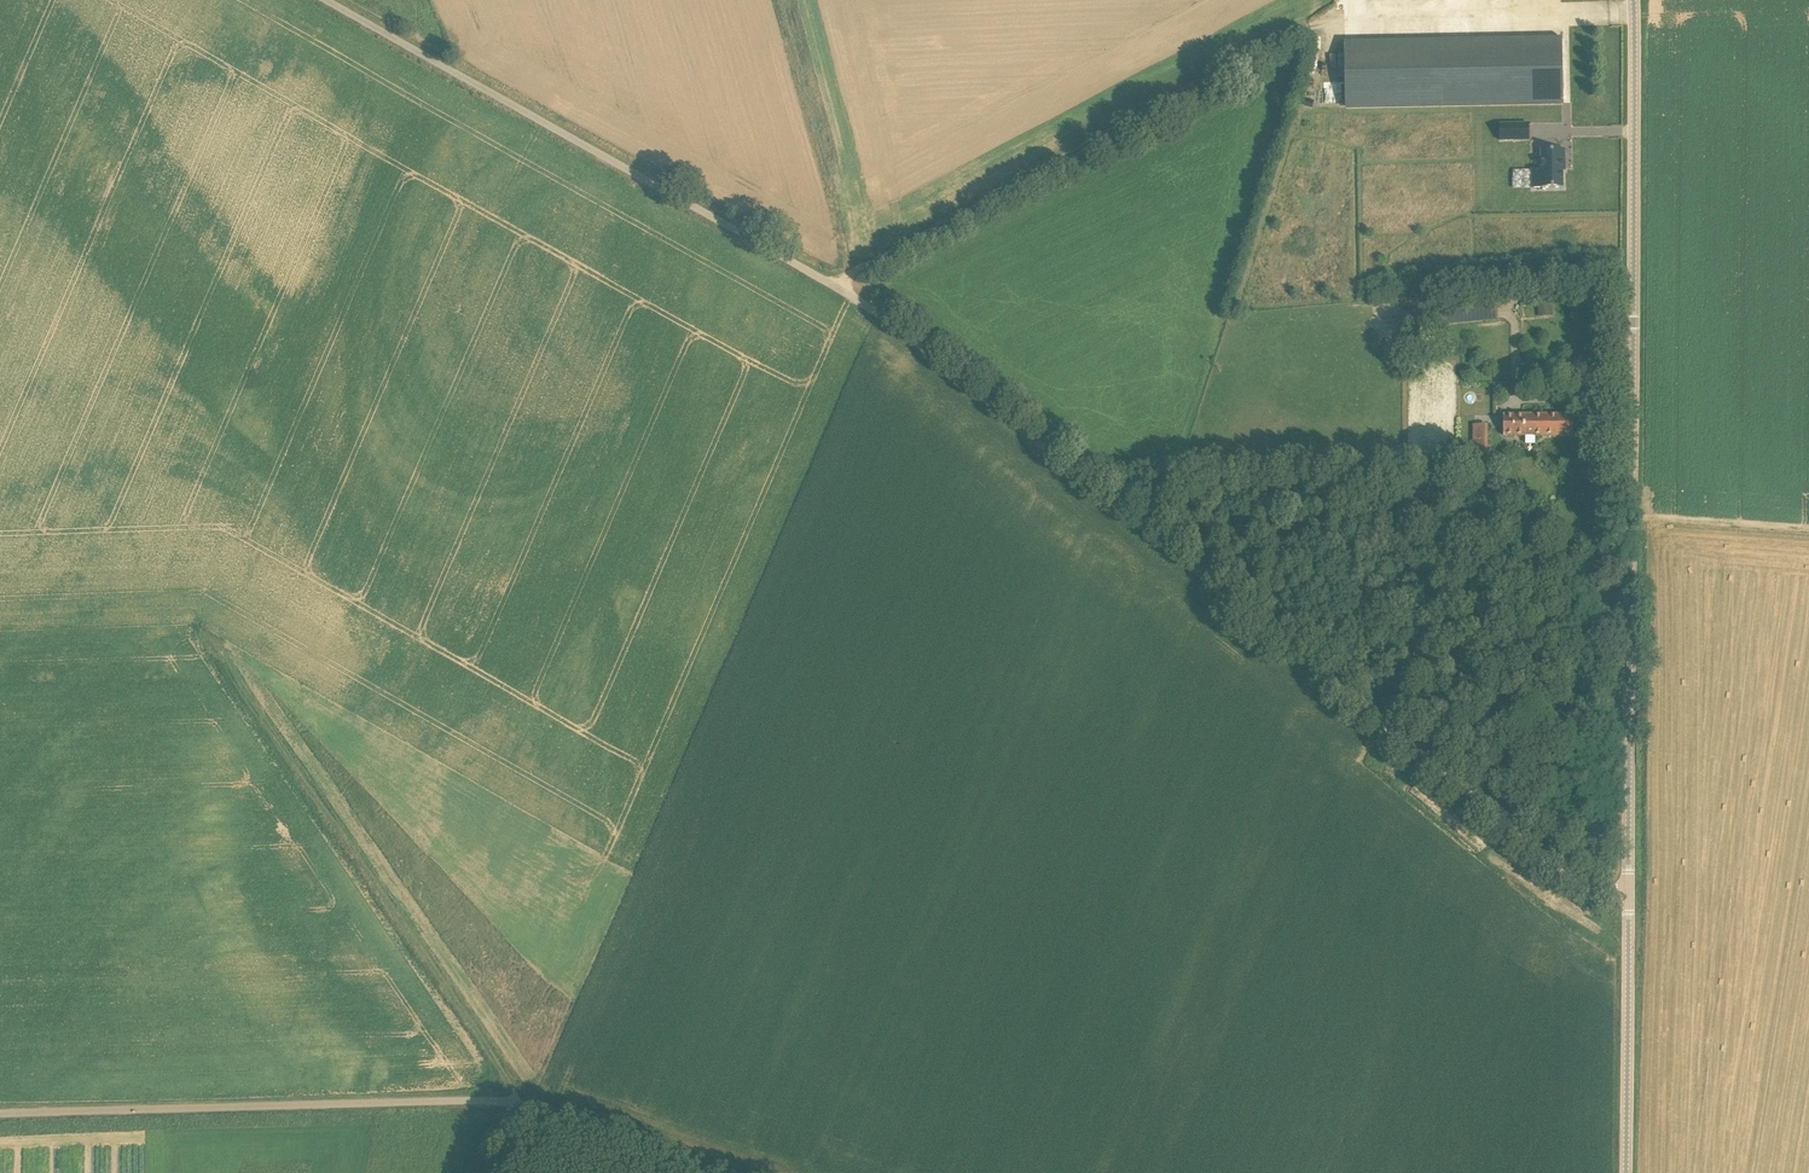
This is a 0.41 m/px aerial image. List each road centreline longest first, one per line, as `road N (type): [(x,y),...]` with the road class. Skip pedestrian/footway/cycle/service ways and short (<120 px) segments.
road 1 (unclassified): [(1635,891),(1567,872),(976,383),(837,287),(338,0)]
road 2 (residential): [(1635,891),(1633,0)]
road 3 (unclassified): [(727,1172),(518,1102),(0,1115)]
road 4 (track): [(495,1172),(523,1104),(196,630)]
road 5 (residential): [(1631,1172),(1635,891)]

